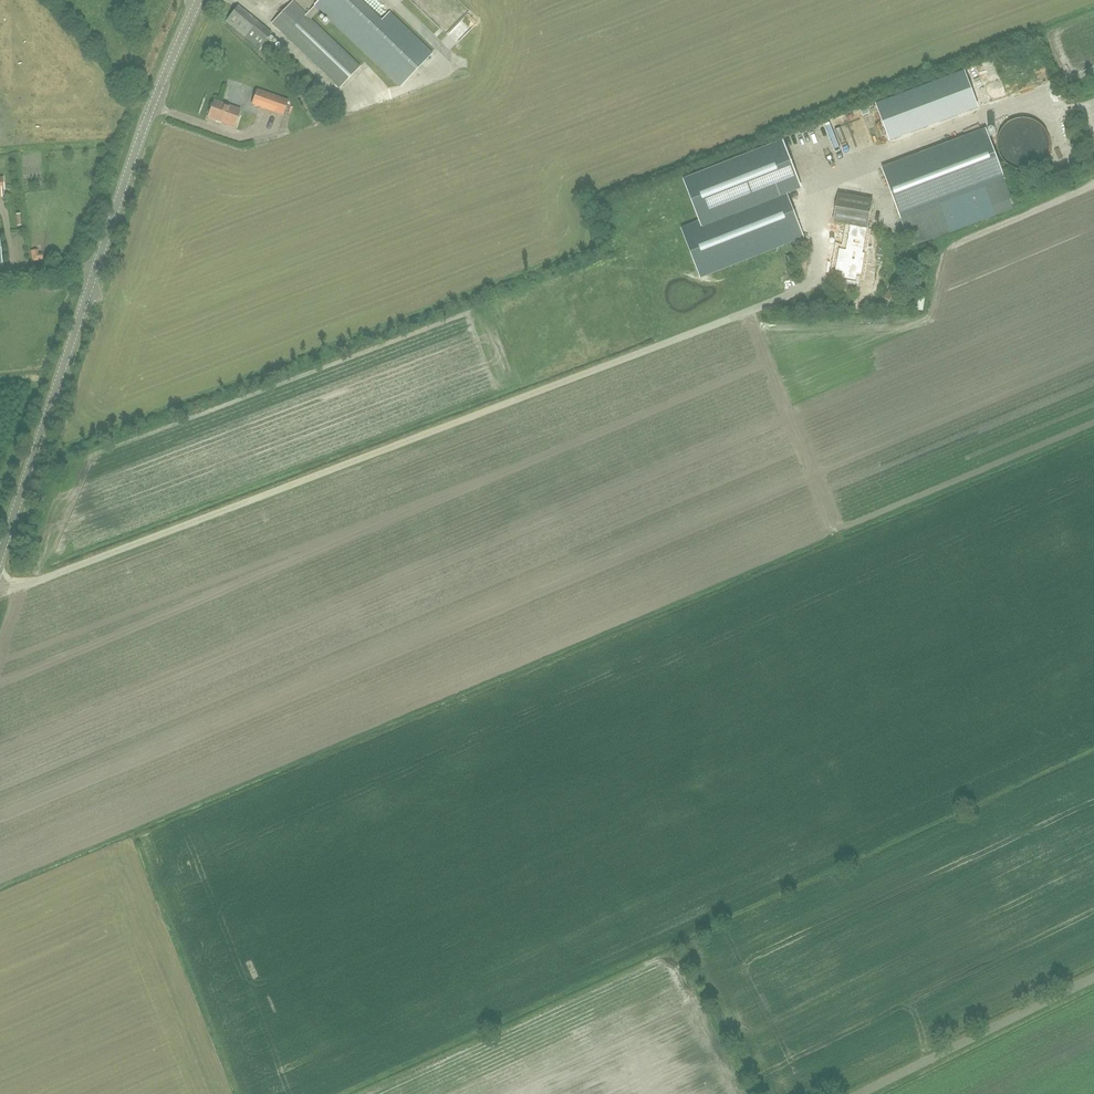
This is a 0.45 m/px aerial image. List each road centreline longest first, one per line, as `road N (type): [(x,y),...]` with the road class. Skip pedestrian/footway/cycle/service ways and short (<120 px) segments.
road 1 (track): [(0,580),(80,568),(787,296),(820,262),(827,174),(1093,70)]
road 2 (tertiary): [(0,553),(151,110),(198,0)]
road 3 (unclassified): [(863,1093),(1093,979)]

